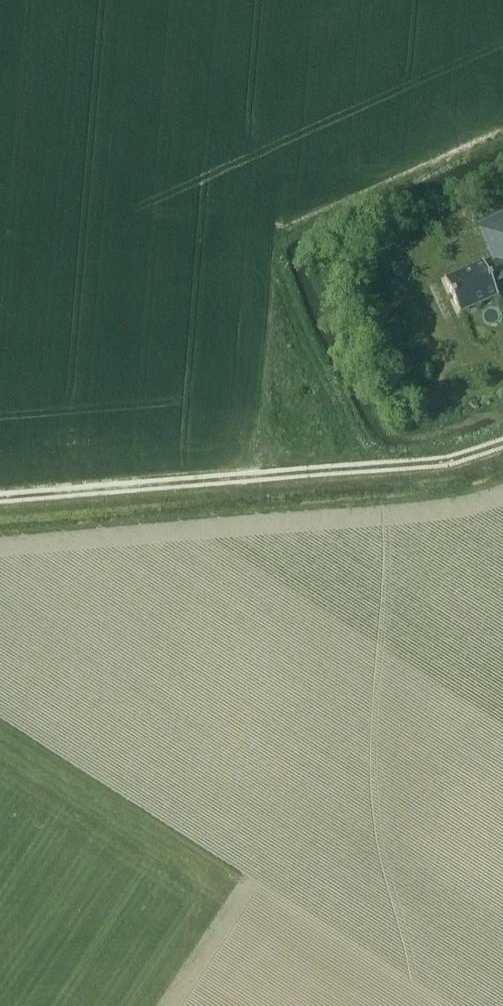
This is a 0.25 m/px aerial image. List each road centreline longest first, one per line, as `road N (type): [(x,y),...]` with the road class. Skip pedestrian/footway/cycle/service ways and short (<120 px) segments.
road 1 (track): [(0,498),(442,462),(502,443)]

